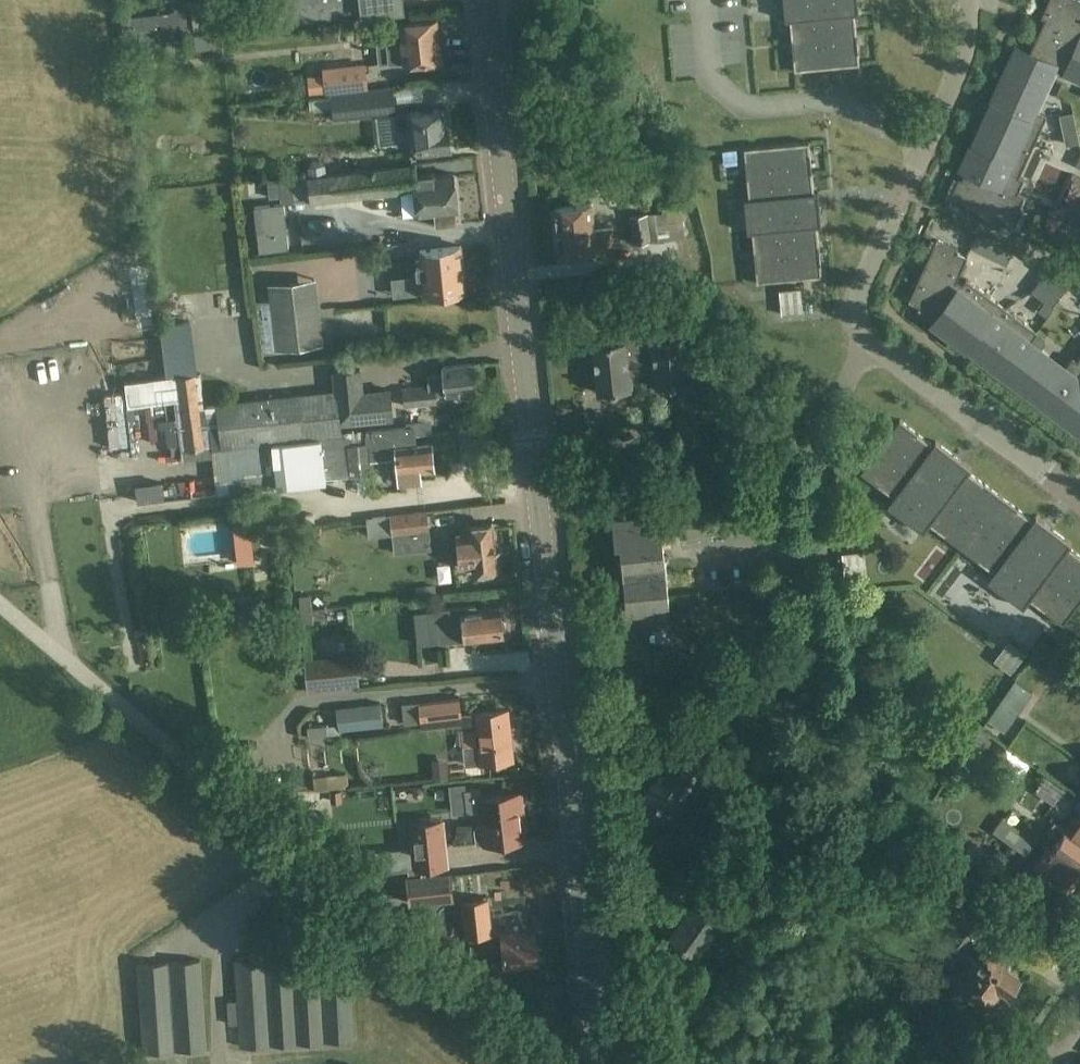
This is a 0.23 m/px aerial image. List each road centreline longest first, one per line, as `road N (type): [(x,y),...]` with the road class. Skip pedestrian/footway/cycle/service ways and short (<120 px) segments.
road 1 (secondary): [(604,1063),(484,0)]
road 2 (residential): [(1079,503),(869,338),(859,321),(860,292),(966,56),(968,0)]

